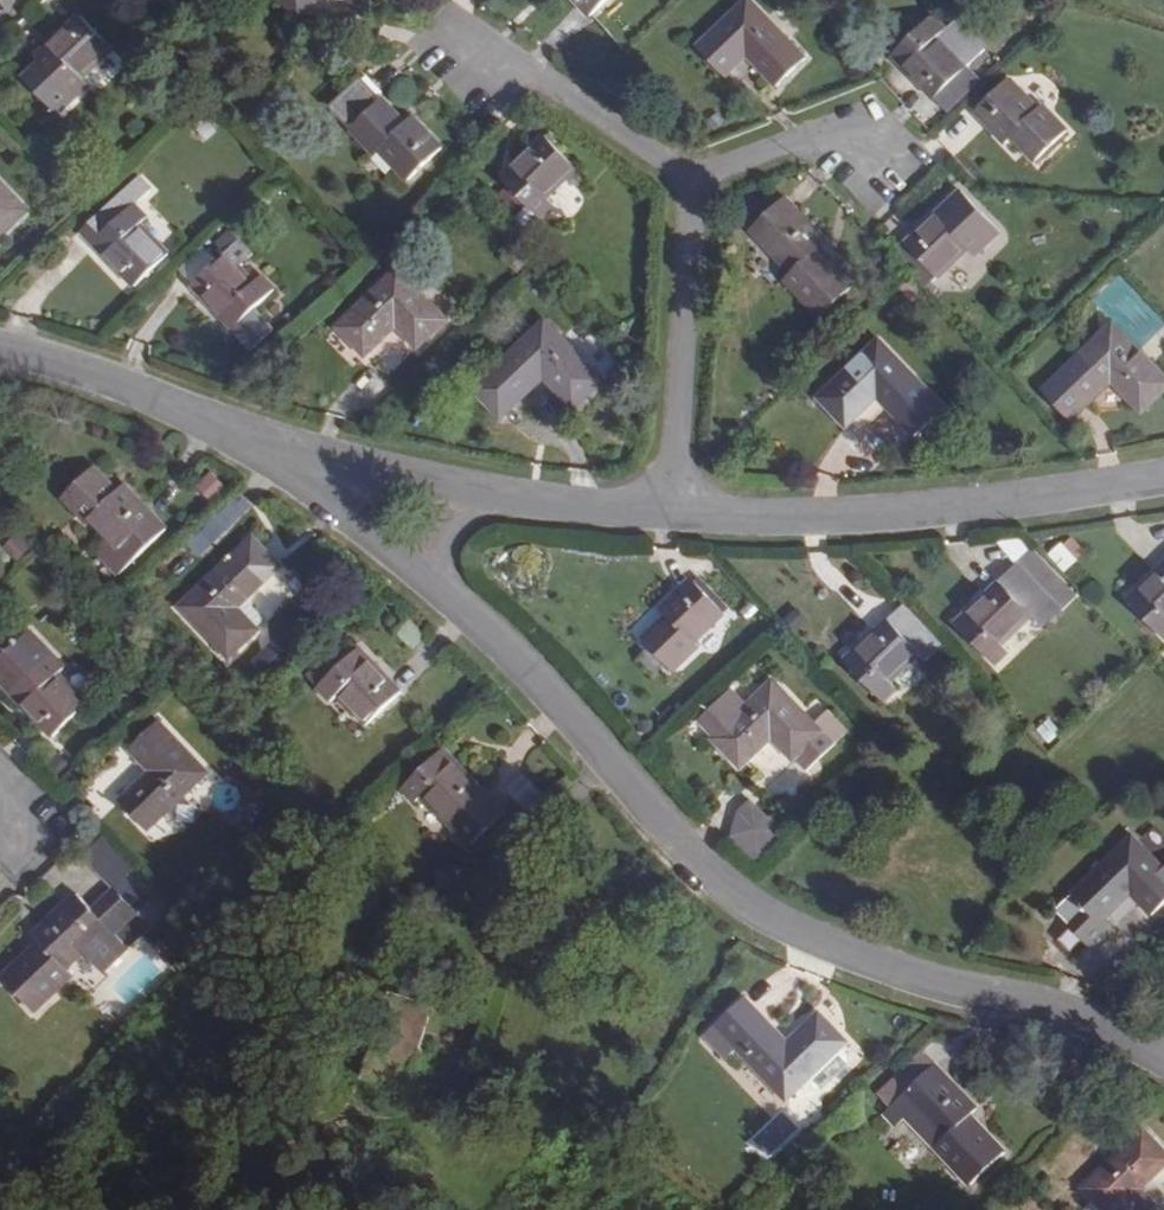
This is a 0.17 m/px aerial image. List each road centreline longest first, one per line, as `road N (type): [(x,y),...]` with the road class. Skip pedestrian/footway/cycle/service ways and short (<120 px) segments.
road 1 (residential): [(1163,1060),(1021,1004),(775,927),(724,896),(435,591)]
road 2 (residential): [(1163,478),(782,520),(674,514)]
road 3 (residential): [(689,192),(674,514)]
road 4 (residential): [(251,439),(73,361),(0,350)]
road 5 (residential): [(476,66),(517,70),(689,192)]
road 6 (residential): [(435,591),(251,439)]
road 7 (residential): [(478,498),(251,439)]
road 8 (residential): [(674,514),(478,498)]
road 9 (residential): [(873,146),(853,141),(689,192)]

